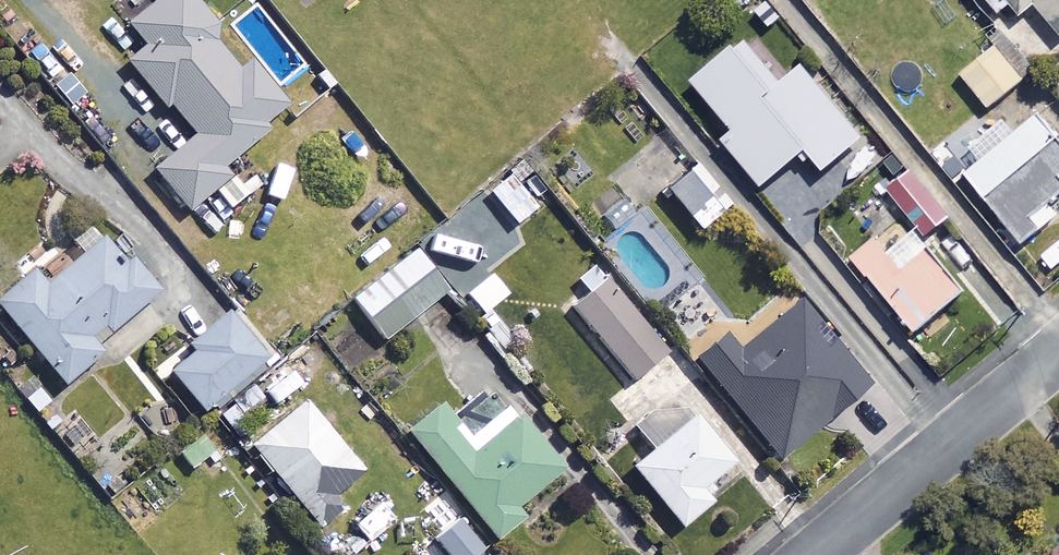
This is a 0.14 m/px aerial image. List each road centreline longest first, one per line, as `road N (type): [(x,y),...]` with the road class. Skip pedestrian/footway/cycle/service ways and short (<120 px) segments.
road 1 (residential): [(814,554),(1058,351)]

